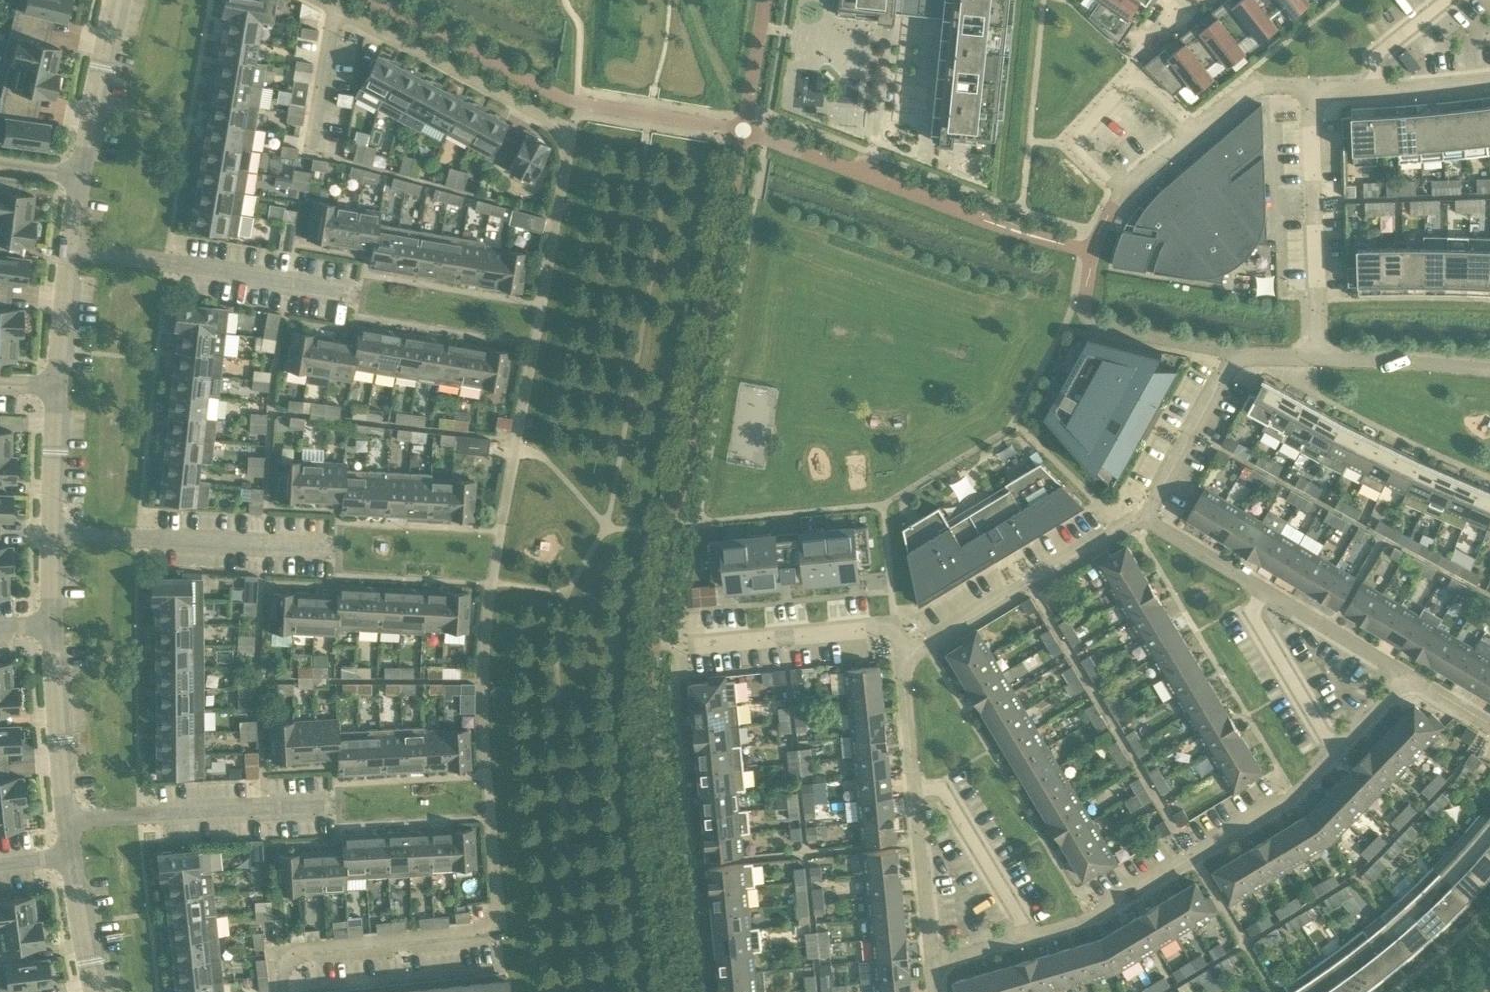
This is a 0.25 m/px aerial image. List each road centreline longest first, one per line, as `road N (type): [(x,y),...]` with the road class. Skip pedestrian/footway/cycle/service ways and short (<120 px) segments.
road 1 (residential): [(281,991),(284,963),(299,951),(466,933),(490,924),(498,903),(483,649),(570,150),(555,127),(338,9)]
road 2 (residential): [(1030,939),(1088,920),(1285,801),(1336,752)]
road 3 (residential): [(360,295),(72,248)]
road 4 (residential): [(1149,518),(1126,520),(903,655)]
road 5 (residential): [(335,549),(53,534)]
road 6 (residential): [(1319,357),(1311,87)]
road 7 (residential): [(1319,357),(1241,358),(1149,518)]
road 8 (residential): [(66,821),(328,806)]
road 9 (residential): [(903,655),(896,633),(878,627),(682,645)]
road 10 (residential): [(1311,87),(1253,85),(1123,189)]
road 11 (residential): [(1030,939),(946,791),(914,789)]
road 12 (residential): [(66,821),(52,624)]
road 13 (residential): [(1336,752),(1255,616),(1270,592)]
road 14 (residential): [(1489,78),(1311,87)]
road 15 (residential): [(81,174),(116,0)]
road 16 (residential): [(932,963),(914,789)]
road 17 (residential): [(1489,368),(1319,357)]
road 18 (residential): [(1410,669),(1270,592)]
road 19 (residential): [(53,534),(58,385)]
road 20 (residential): [(1270,592),(1149,518)]
road 21 (residential): [(315,148),(338,9)]
road 22 (residential): [(58,385),(72,248)]
road 23 (residential): [(96,991),(70,858)]
road 24 (residential): [(914,789),(903,655)]

